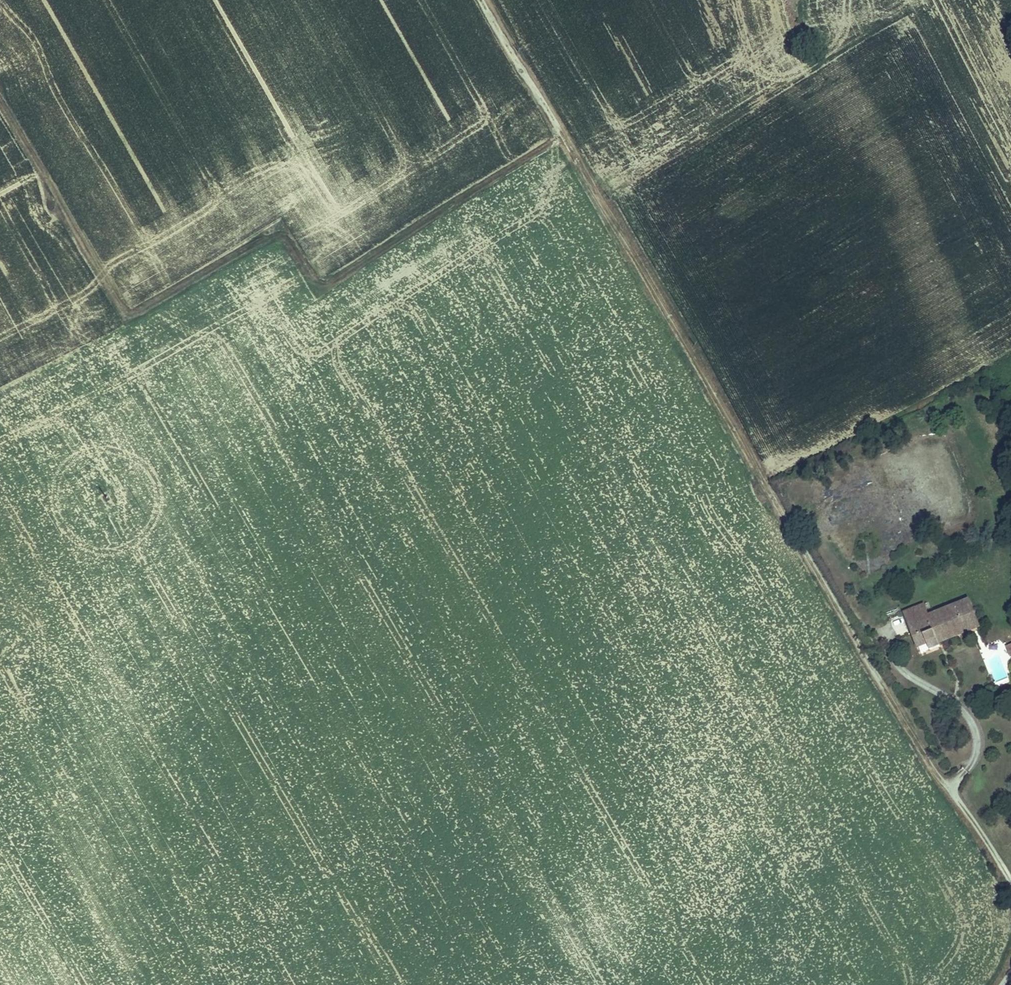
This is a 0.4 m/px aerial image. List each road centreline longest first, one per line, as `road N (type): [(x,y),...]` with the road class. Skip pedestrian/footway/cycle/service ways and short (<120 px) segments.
road 1 (track): [(955,792),(921,748),(484,0)]
road 2 (track): [(0,94),(120,306),(135,308),(268,237),(283,238),(309,279),(326,285),(562,138)]

